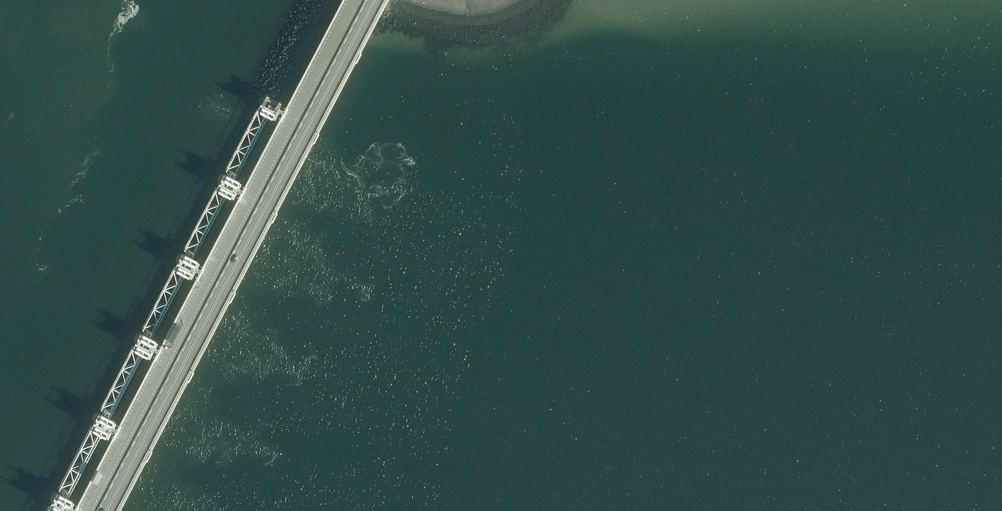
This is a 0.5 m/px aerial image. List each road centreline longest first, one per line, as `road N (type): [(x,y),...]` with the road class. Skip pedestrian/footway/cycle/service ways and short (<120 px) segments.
road 1 (unclassified): [(84,510),(353,0)]
road 2 (primary): [(105,510),(373,0)]

